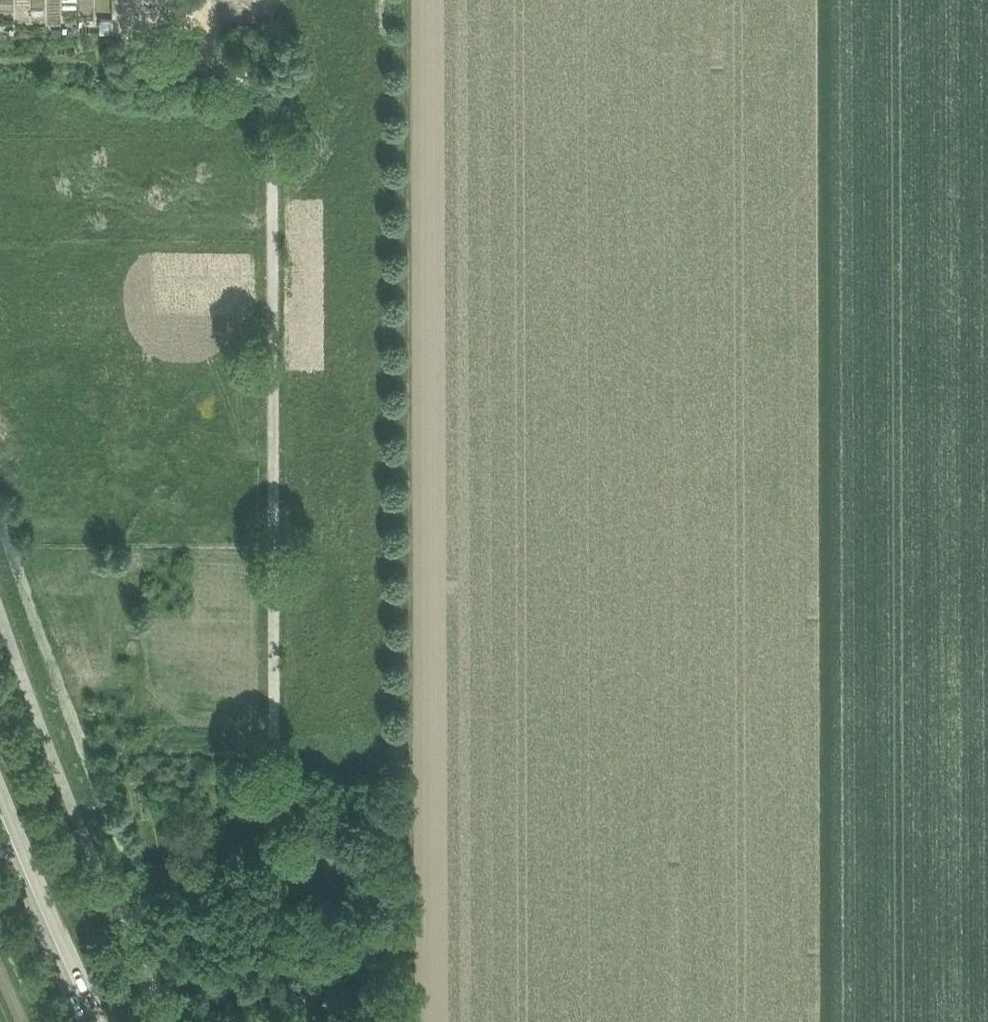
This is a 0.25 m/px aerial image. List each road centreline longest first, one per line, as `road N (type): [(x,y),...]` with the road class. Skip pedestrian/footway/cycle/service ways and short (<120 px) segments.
road 1 (primary): [(91,1021),(0,812)]

